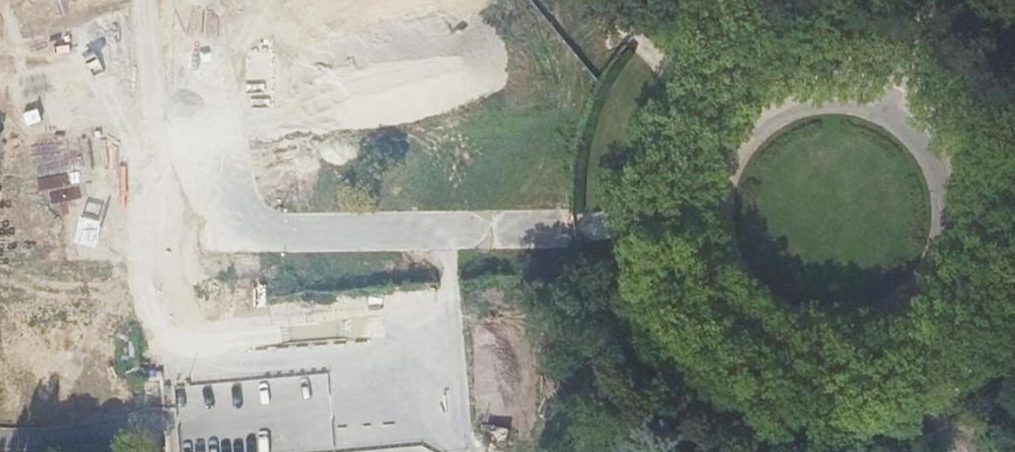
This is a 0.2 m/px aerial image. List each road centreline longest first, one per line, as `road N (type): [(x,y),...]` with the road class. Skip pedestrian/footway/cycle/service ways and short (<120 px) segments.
road 1 (track): [(798,108),(731,0)]

